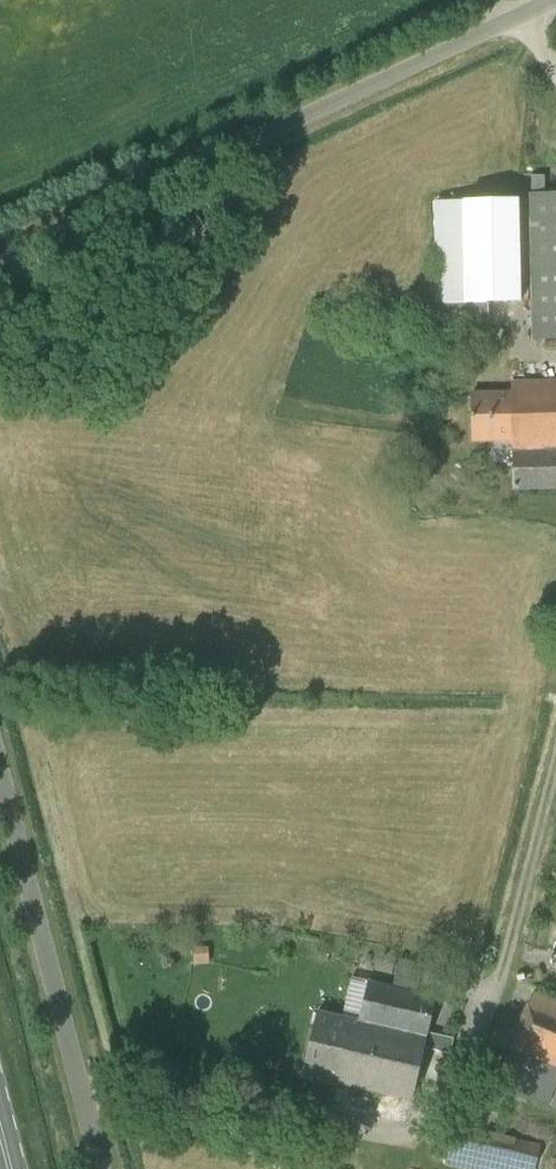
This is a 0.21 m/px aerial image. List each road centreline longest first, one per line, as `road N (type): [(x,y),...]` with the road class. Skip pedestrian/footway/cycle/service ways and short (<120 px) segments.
road 1 (unclassified): [(0,259),(553,0)]
road 2 (unclassified): [(102,1168),(0,774)]

